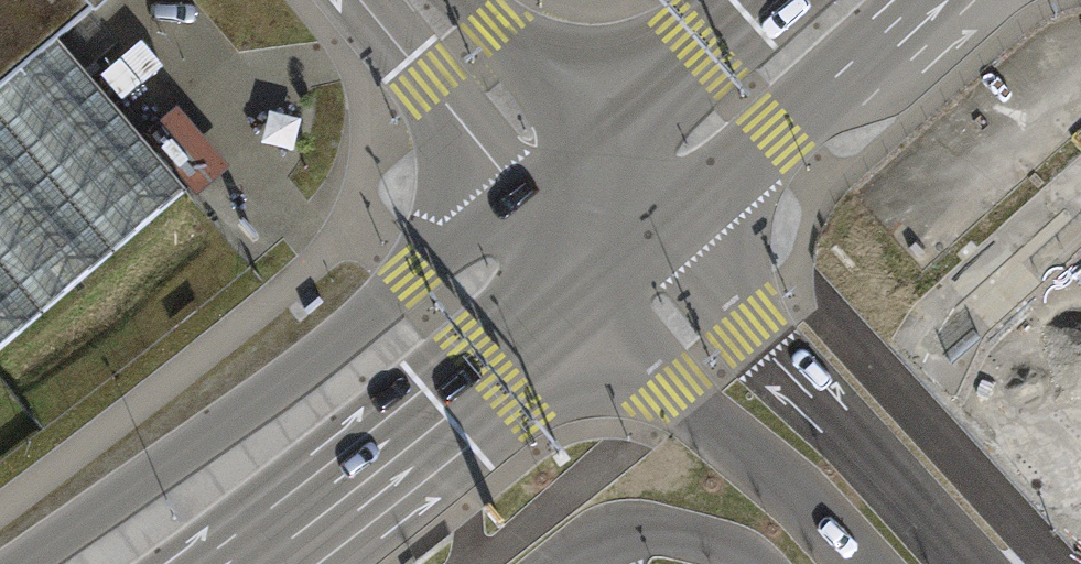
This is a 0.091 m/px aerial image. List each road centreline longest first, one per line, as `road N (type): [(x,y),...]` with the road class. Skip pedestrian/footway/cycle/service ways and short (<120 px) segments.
road 1 (tertiary): [(239,563),(491,372),(912,0)]
road 2 (tertiary): [(548,170),(412,279),(24,563)]
road 3 (tertiary): [(744,0),(548,170)]
road 4 (unclassified): [(406,0),(548,170)]

